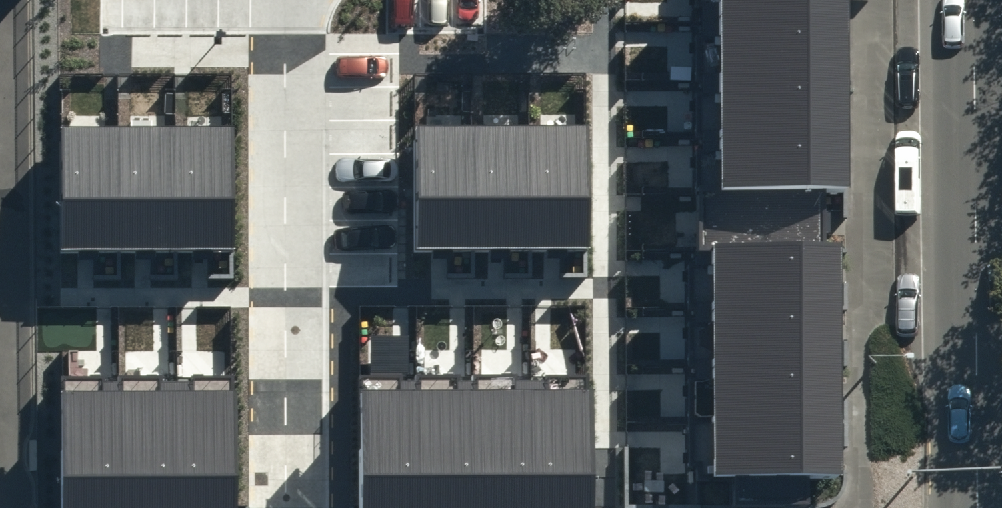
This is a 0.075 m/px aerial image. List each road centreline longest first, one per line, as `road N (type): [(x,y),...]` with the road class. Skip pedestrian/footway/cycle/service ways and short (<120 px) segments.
road 1 (primary): [(993,507),(989,0)]

